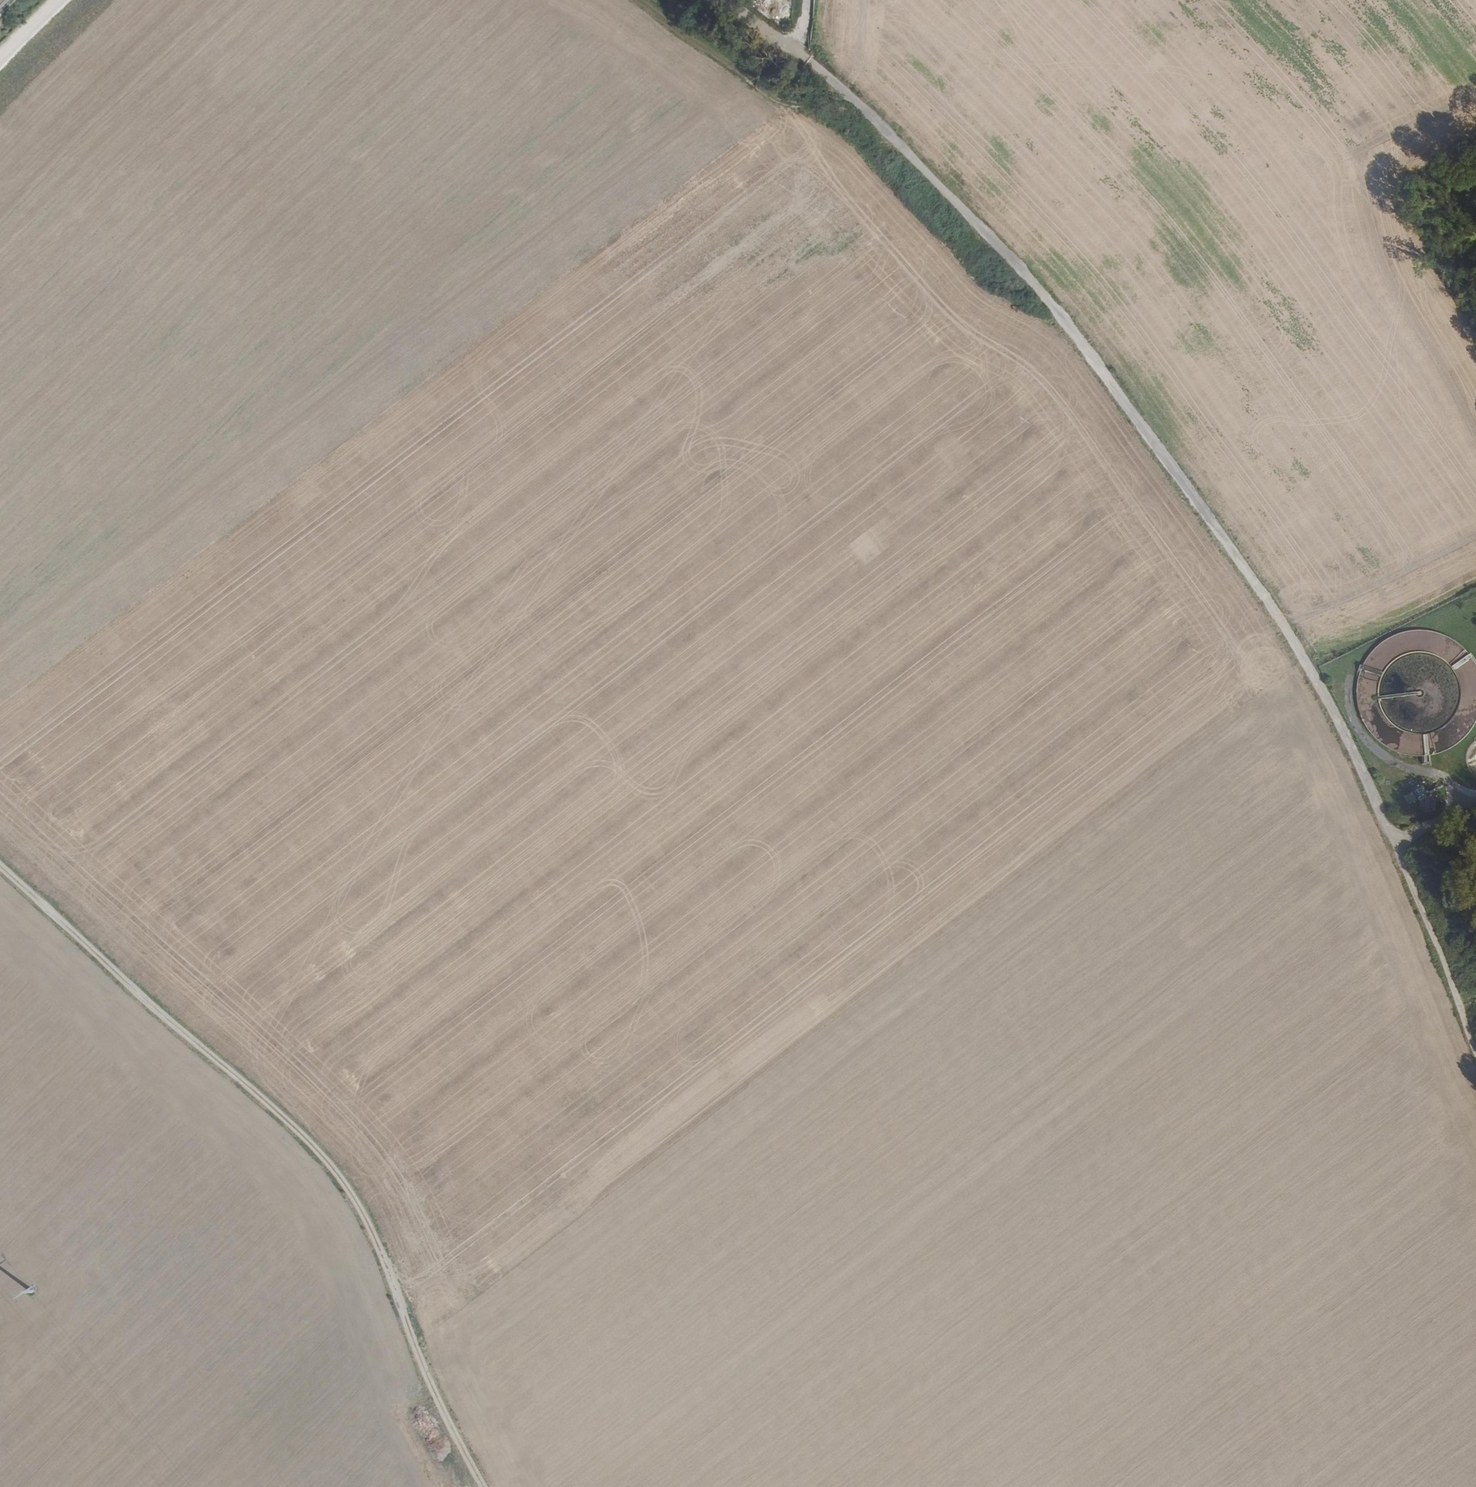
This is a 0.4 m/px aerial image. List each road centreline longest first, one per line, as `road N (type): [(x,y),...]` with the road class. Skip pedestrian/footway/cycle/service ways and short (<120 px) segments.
road 1 (track): [(1475,1051),(1365,776),(1307,663),(1186,487),(1037,293),(815,73),(719,0)]
road 2 (track): [(482,1486),(417,1352),(376,1238),(329,1164),(0,865)]

